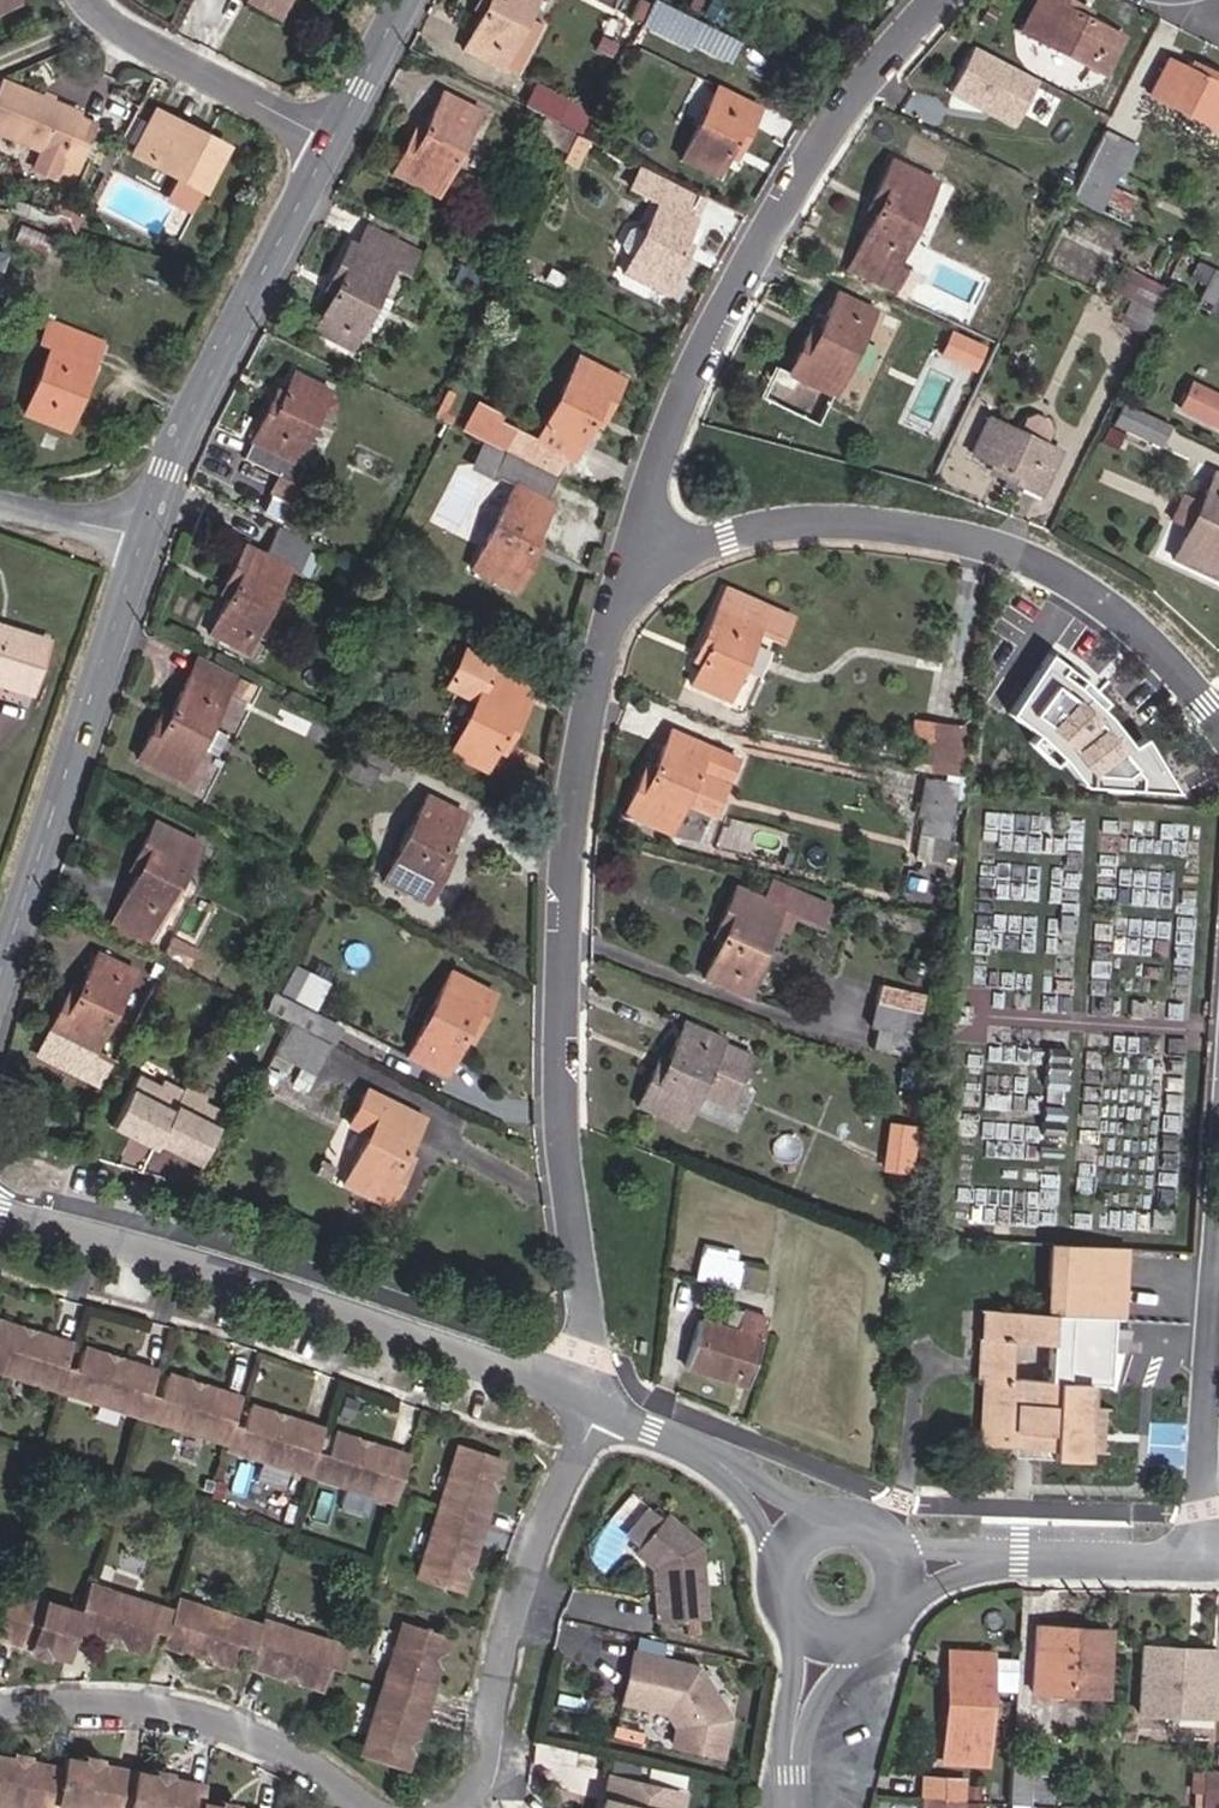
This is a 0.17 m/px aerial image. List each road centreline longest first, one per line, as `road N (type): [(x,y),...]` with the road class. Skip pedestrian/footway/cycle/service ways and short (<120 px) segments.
road 1 (residential): [(593,1403),(567,1126),(568,887),(598,660),(627,574)]
road 2 (residential): [(627,574),(692,379),(819,151),(944,0)]
road 3 (residential): [(1218,690),(1198,658),(1034,554),(908,523),(771,522),(627,574)]
road 4 (residential): [(0,1212),(74,1226),(593,1403)]
road 5 (tertiary): [(0,1020),(152,529)]
road 6 (tertiary): [(152,529),(343,135)]
road 7 (residential): [(462,1807),(491,1770),(593,1403)]
road 8 (residential): [(0,1713),(222,1728),(317,1772),(356,1807)]
road 9 (residential): [(343,135),(113,27),(88,0)]
road 10 (residential): [(1218,1345),(1206,1557)]
road 11 (residential): [(1206,1557),(1003,1557)]
road 12 (residential): [(152,529),(0,492)]
road 13 (tertiary): [(343,135),(416,0)]
road 14 (residential): [(593,1403),(725,1465)]
road 15 (residential): [(796,1737),(877,1628)]
road 16 (residential): [(790,1607),(796,1737)]
road 17 (residential): [(892,1614),(1003,1557)]
road 18 (residential): [(836,1518),(725,1465)]
road 19 (residential): [(1003,1557),(883,1534)]

